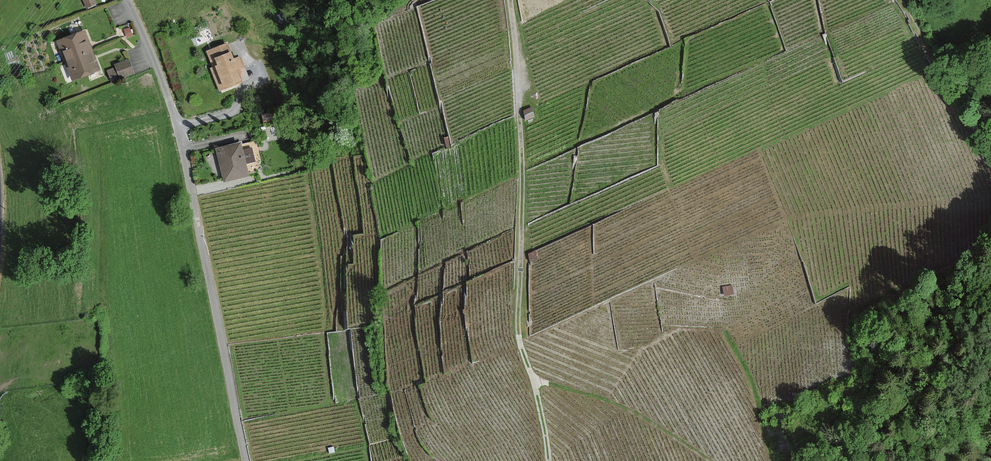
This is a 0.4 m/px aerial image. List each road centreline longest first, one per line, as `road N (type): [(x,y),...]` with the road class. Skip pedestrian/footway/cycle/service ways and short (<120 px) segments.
road 1 (residential): [(246,460),(179,127),(127,0)]
road 2 (track): [(548,460),(520,340),(522,173),(510,0)]
road 3 (track): [(904,0),(990,137)]

